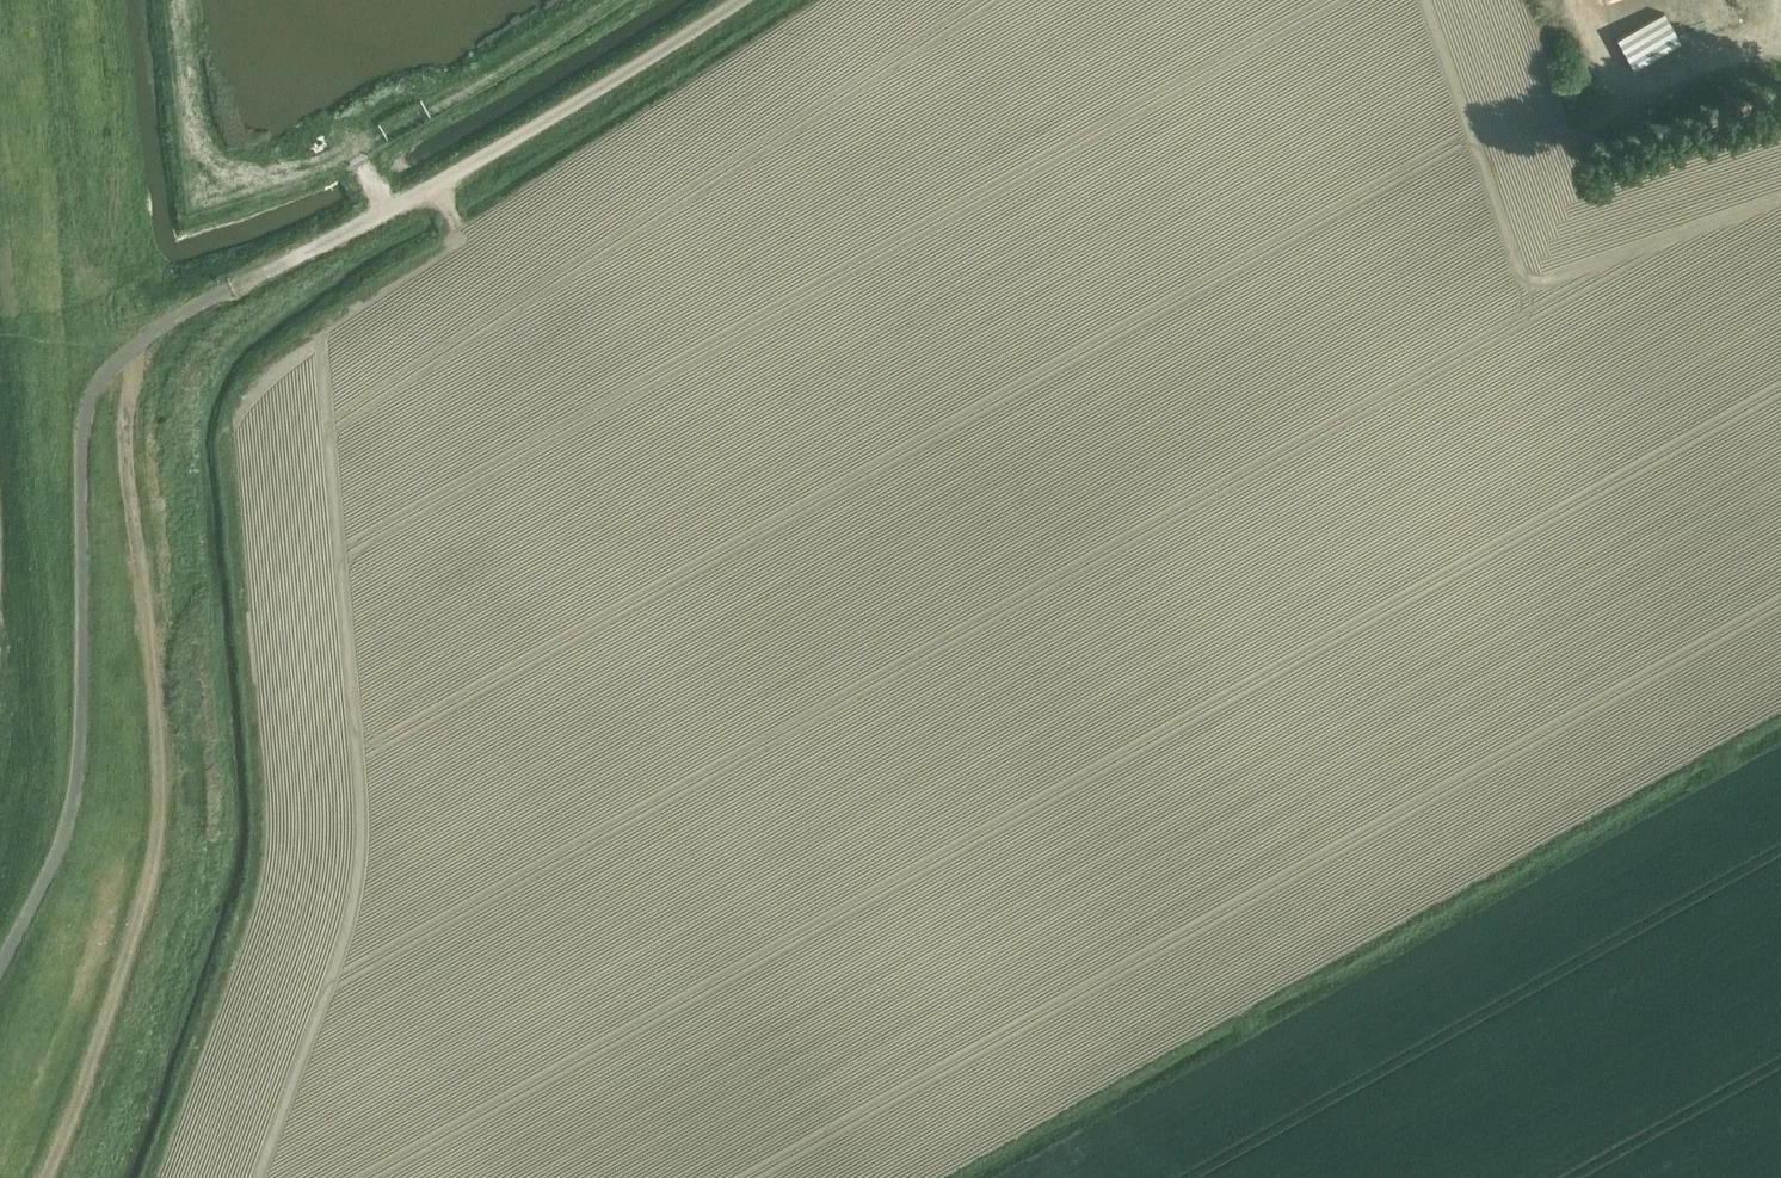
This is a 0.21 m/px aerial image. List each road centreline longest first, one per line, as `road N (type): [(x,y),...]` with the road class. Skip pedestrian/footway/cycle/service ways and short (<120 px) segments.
road 1 (unclassified): [(232,286),(396,205),(741,0)]

